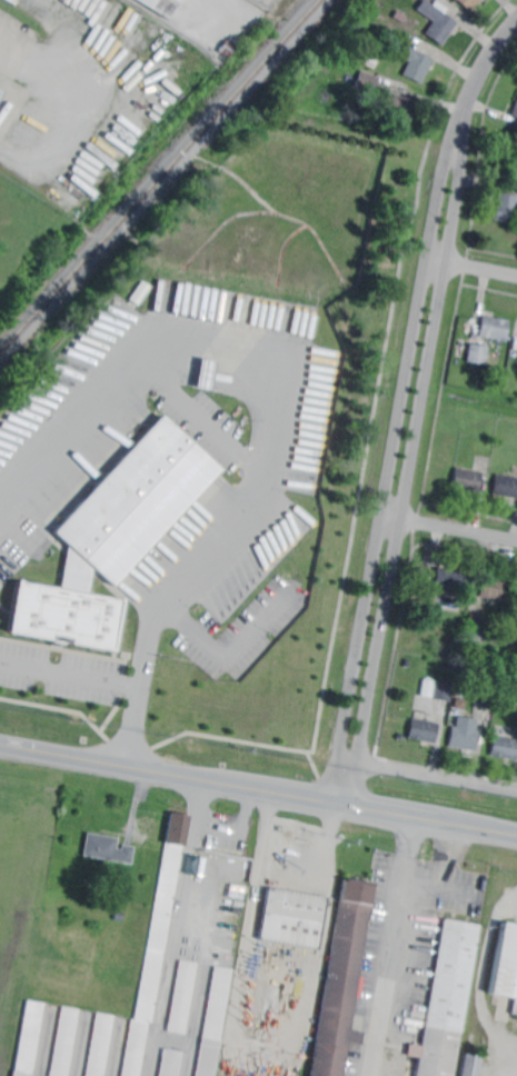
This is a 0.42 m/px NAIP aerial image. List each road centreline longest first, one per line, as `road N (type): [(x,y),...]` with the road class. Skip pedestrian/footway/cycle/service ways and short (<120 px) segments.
road 1 (residential): [(516,26),(480,76),(463,130),(344,804)]
road 2 (secondary): [(0,744),(516,836)]
road 3 (residential): [(516,539),(395,517)]

